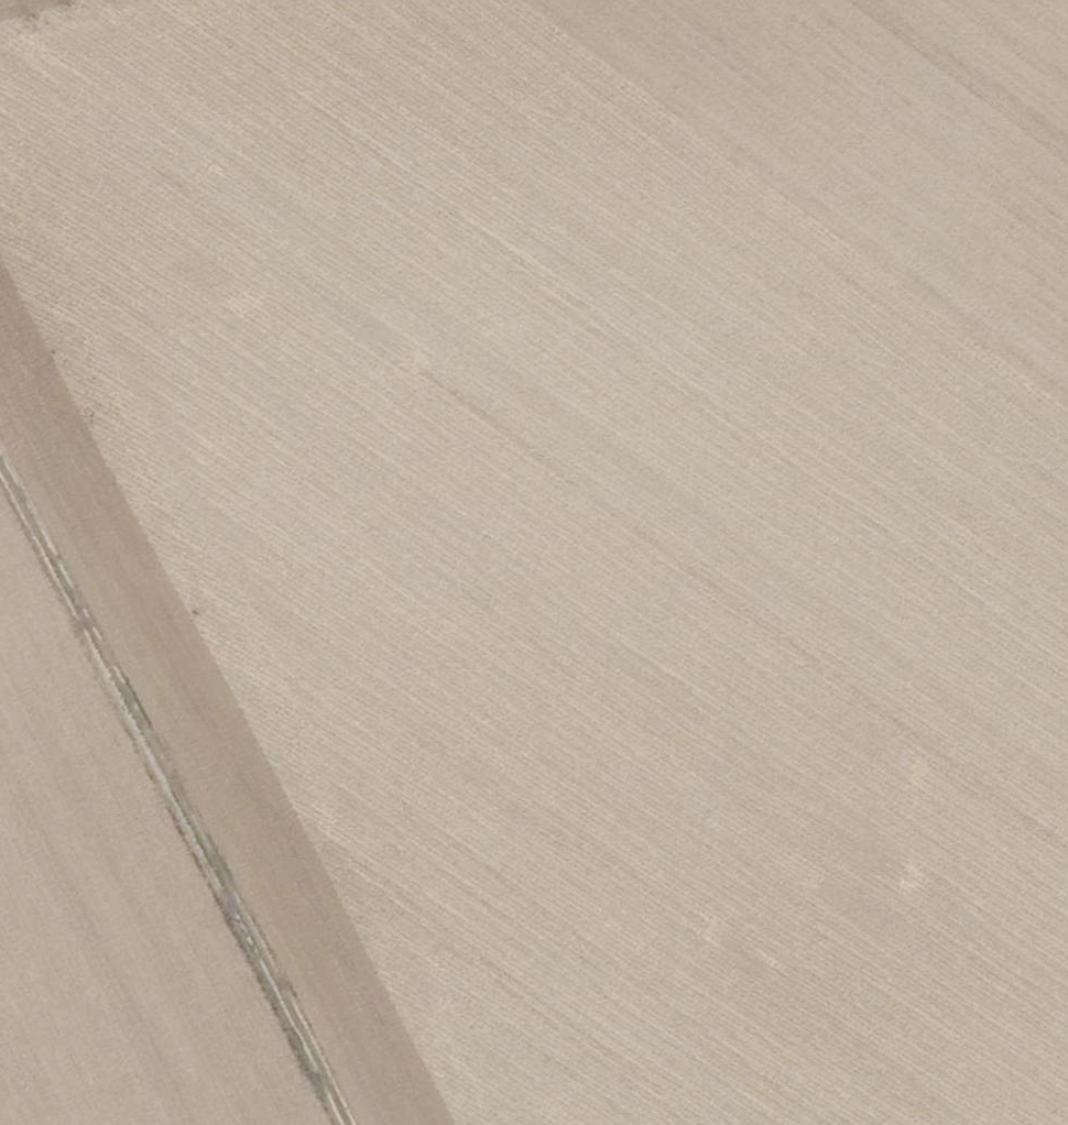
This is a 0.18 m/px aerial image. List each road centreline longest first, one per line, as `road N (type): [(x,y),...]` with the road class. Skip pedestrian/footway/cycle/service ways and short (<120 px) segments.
road 1 (track): [(346,1124),(0,466)]

